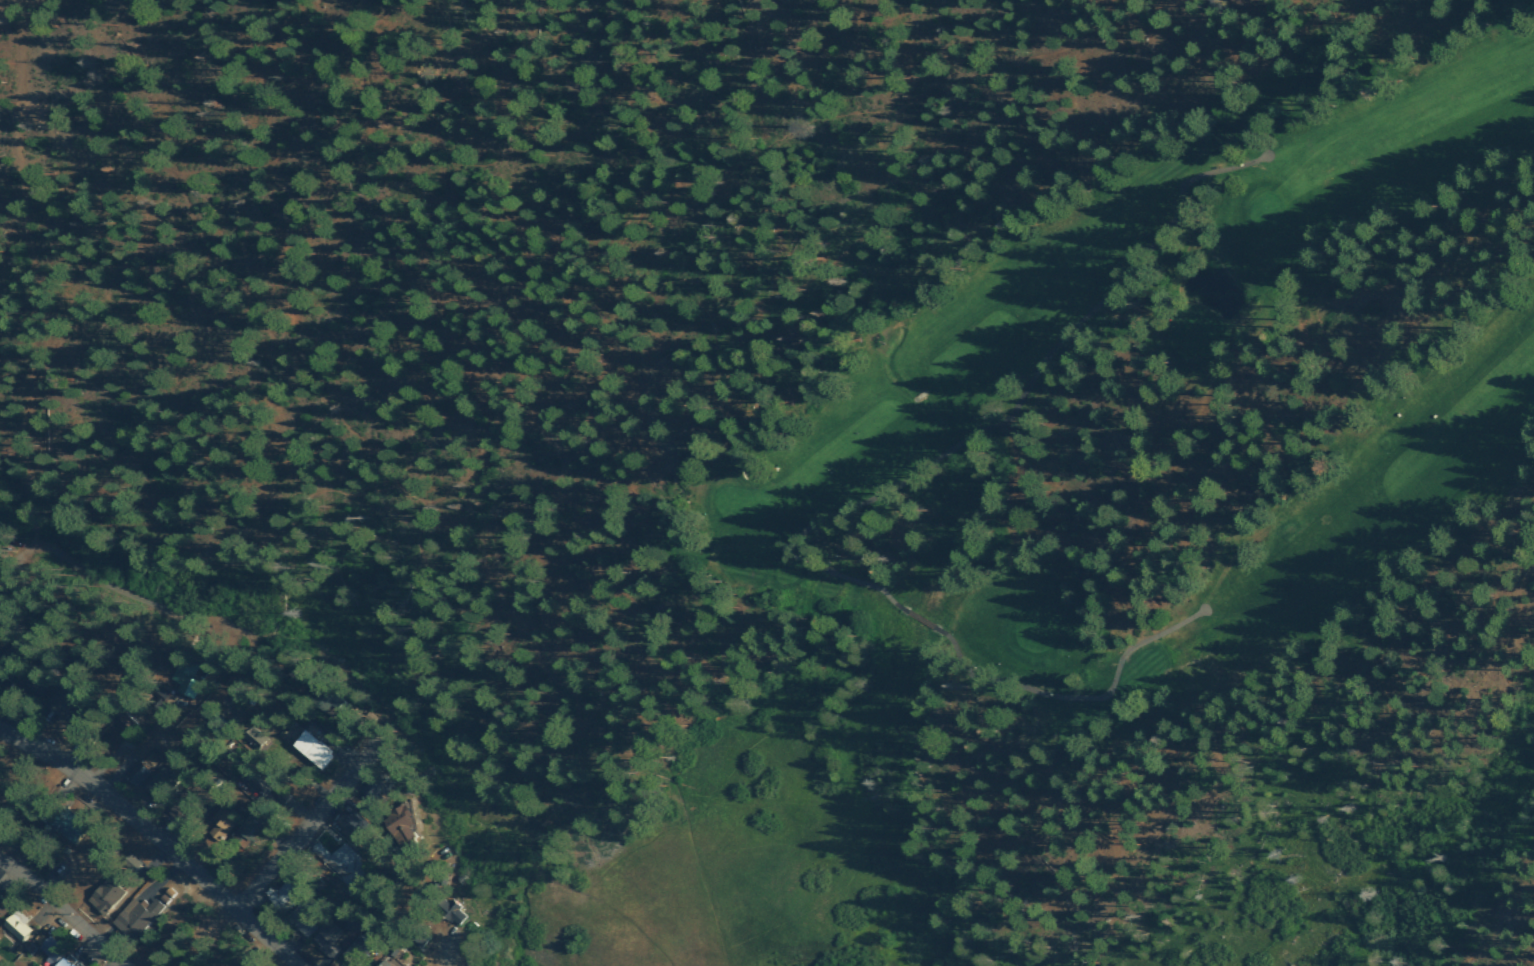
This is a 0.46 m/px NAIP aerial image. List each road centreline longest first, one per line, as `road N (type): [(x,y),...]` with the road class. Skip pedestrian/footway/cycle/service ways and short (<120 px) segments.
road 1 (track): [(10,0),(21,142),(22,545)]
road 2 (residential): [(0,732),(40,750),(130,815),(298,965)]
road 3 (residential): [(385,723),(231,901)]
road 4 (residential): [(123,965),(0,865)]

